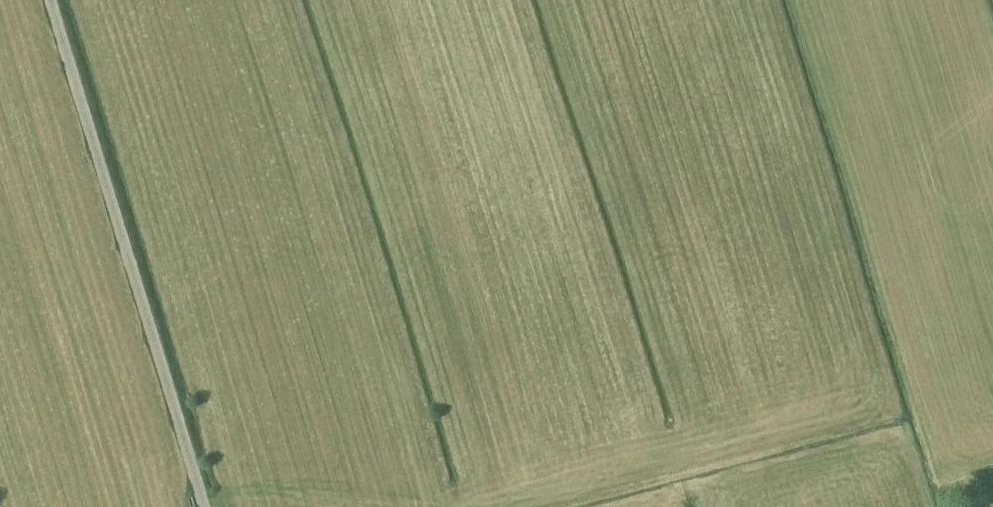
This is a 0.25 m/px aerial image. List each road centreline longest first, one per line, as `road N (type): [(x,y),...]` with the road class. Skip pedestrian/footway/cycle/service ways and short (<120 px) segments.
road 1 (track): [(50,0),(204,506)]

